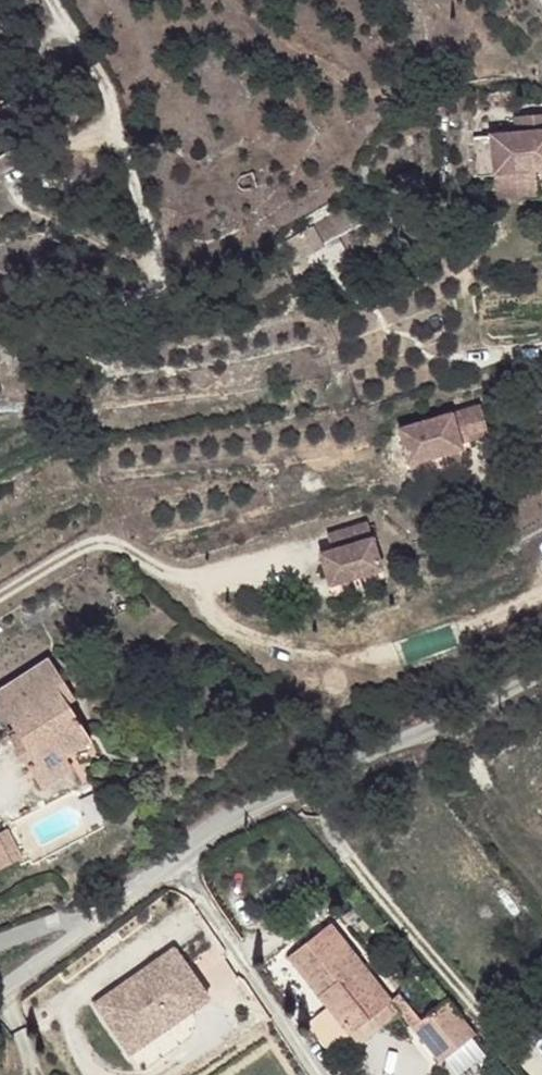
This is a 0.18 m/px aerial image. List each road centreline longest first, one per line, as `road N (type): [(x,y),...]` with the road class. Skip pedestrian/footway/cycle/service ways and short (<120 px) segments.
road 1 (track): [(541,594),(348,660),(289,654),(226,633),(172,575),(116,546),(95,544),(0,594)]
road 2 (unclassified): [(541,675),(183,848)]
road 3 (residential): [(183,848),(327,1074)]
road 4 (unclassified): [(183,848),(83,924)]

